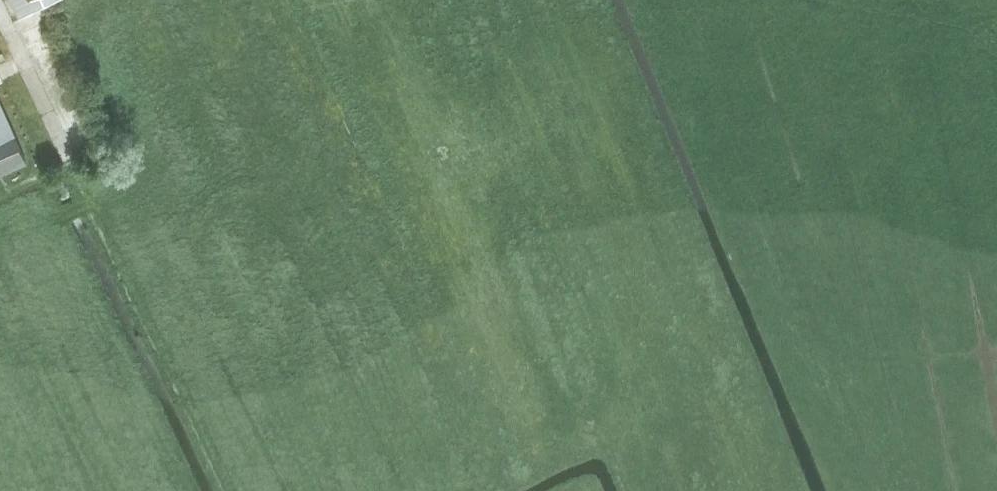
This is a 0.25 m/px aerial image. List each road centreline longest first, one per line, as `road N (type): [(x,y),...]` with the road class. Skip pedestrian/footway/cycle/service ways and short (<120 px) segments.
road 1 (track): [(0,17),(69,161)]

